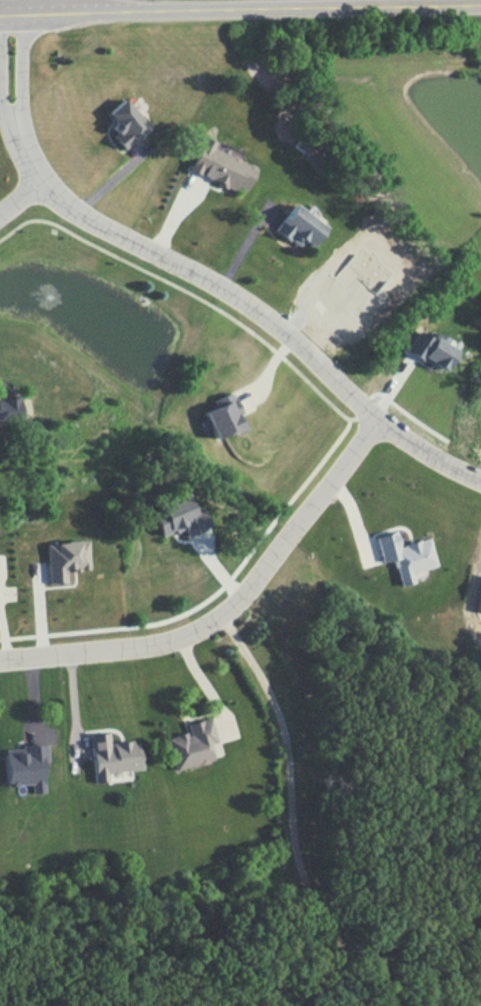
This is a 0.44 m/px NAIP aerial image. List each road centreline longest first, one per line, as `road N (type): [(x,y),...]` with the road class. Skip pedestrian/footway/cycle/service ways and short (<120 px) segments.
road 1 (residential): [(14,122),(38,178),(56,198),(216,284),(377,416),(480,481)]
road 2 (residential): [(0,659),(147,647),(237,611),(383,420)]
road 3 (tertiary): [(0,14),(480,6)]

